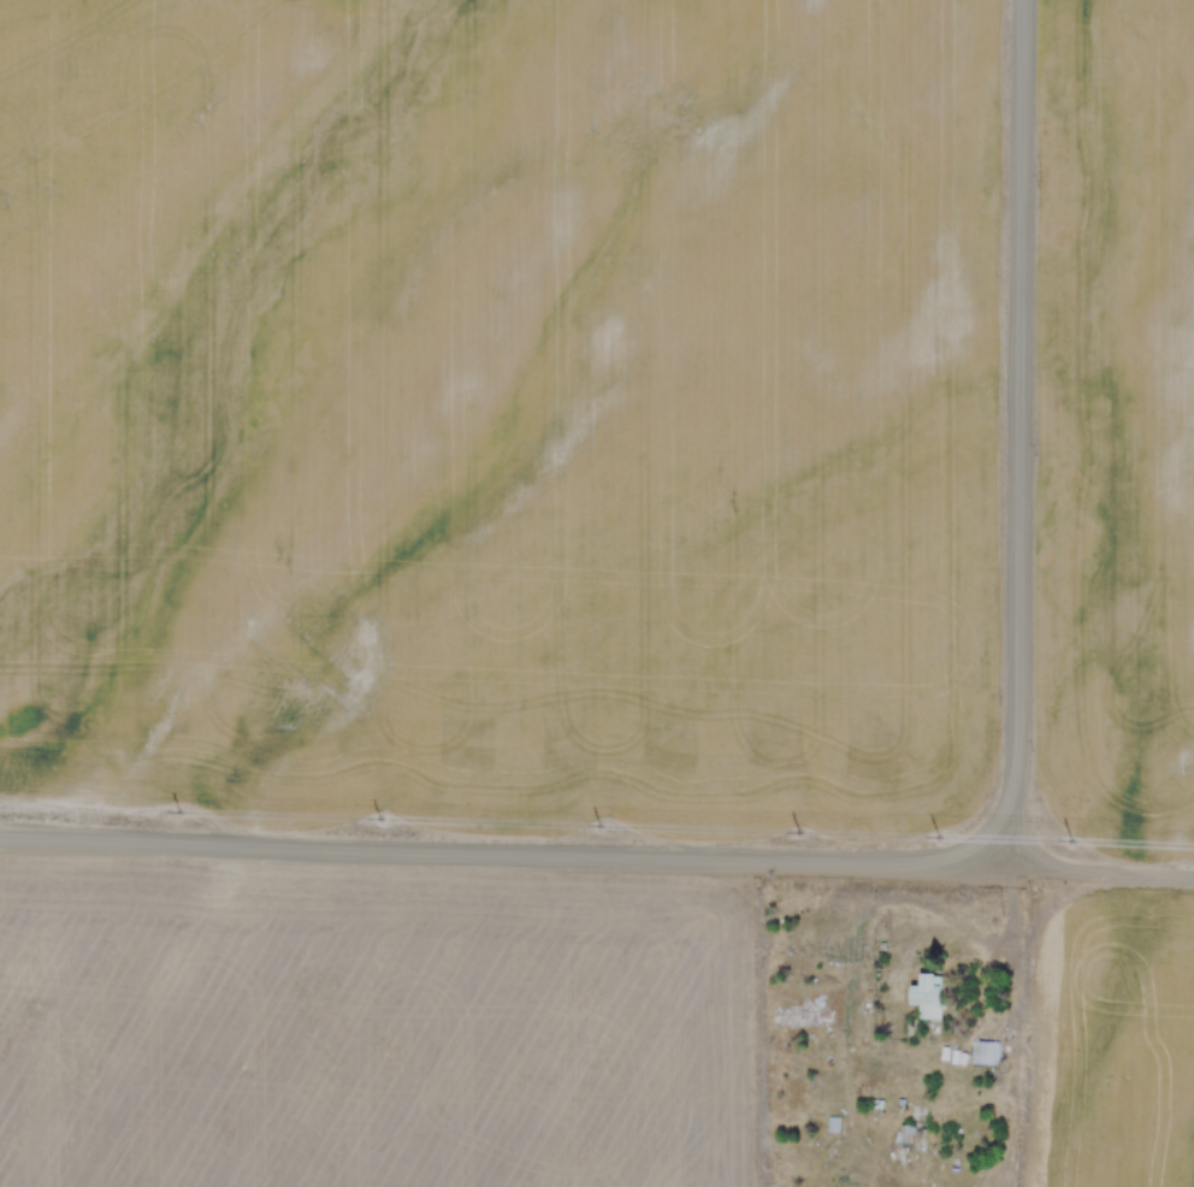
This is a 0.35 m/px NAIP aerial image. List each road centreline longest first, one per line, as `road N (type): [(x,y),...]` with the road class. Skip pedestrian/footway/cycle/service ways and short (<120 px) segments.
road 1 (residential): [(1006,851),(1013,0)]
road 2 (residential): [(1193,861),(1006,851)]

